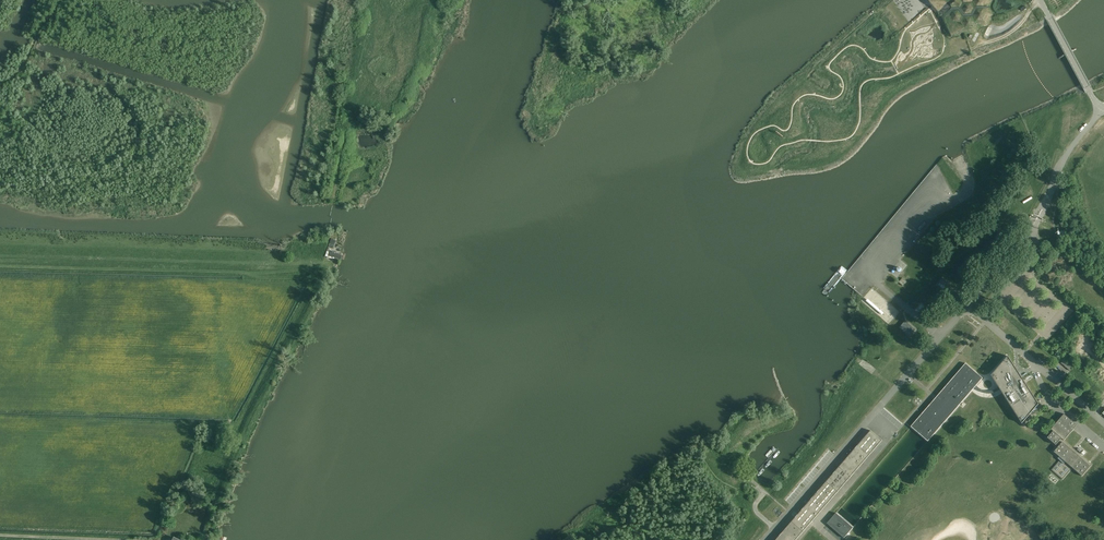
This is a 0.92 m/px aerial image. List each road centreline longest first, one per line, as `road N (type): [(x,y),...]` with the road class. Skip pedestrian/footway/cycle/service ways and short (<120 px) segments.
road 1 (track): [(0,267),(246,272),(321,265)]
road 2 (track): [(333,199),(372,0)]
road 3 (track): [(149,539),(0,535)]
road 4 (tertiary): [(1101,106),(1040,0)]

